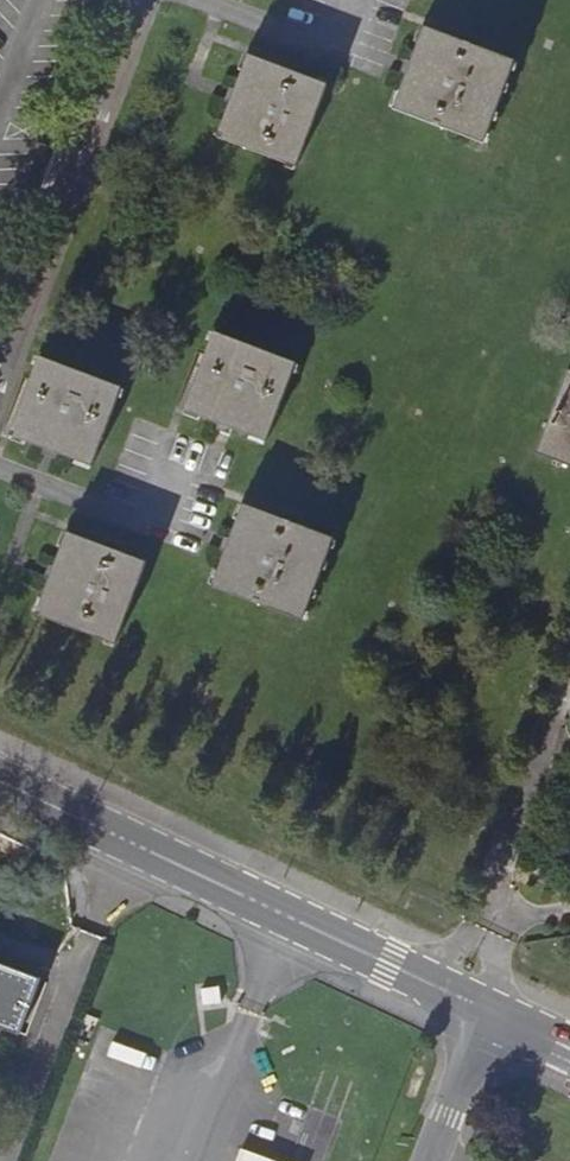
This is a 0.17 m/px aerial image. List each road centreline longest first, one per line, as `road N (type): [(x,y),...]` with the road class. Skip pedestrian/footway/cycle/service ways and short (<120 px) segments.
road 1 (unclassified): [(0,779),(489,1011)]
road 2 (unclassified): [(0,373),(144,0)]
road 3 (unclassified): [(431,1160),(489,1011)]

